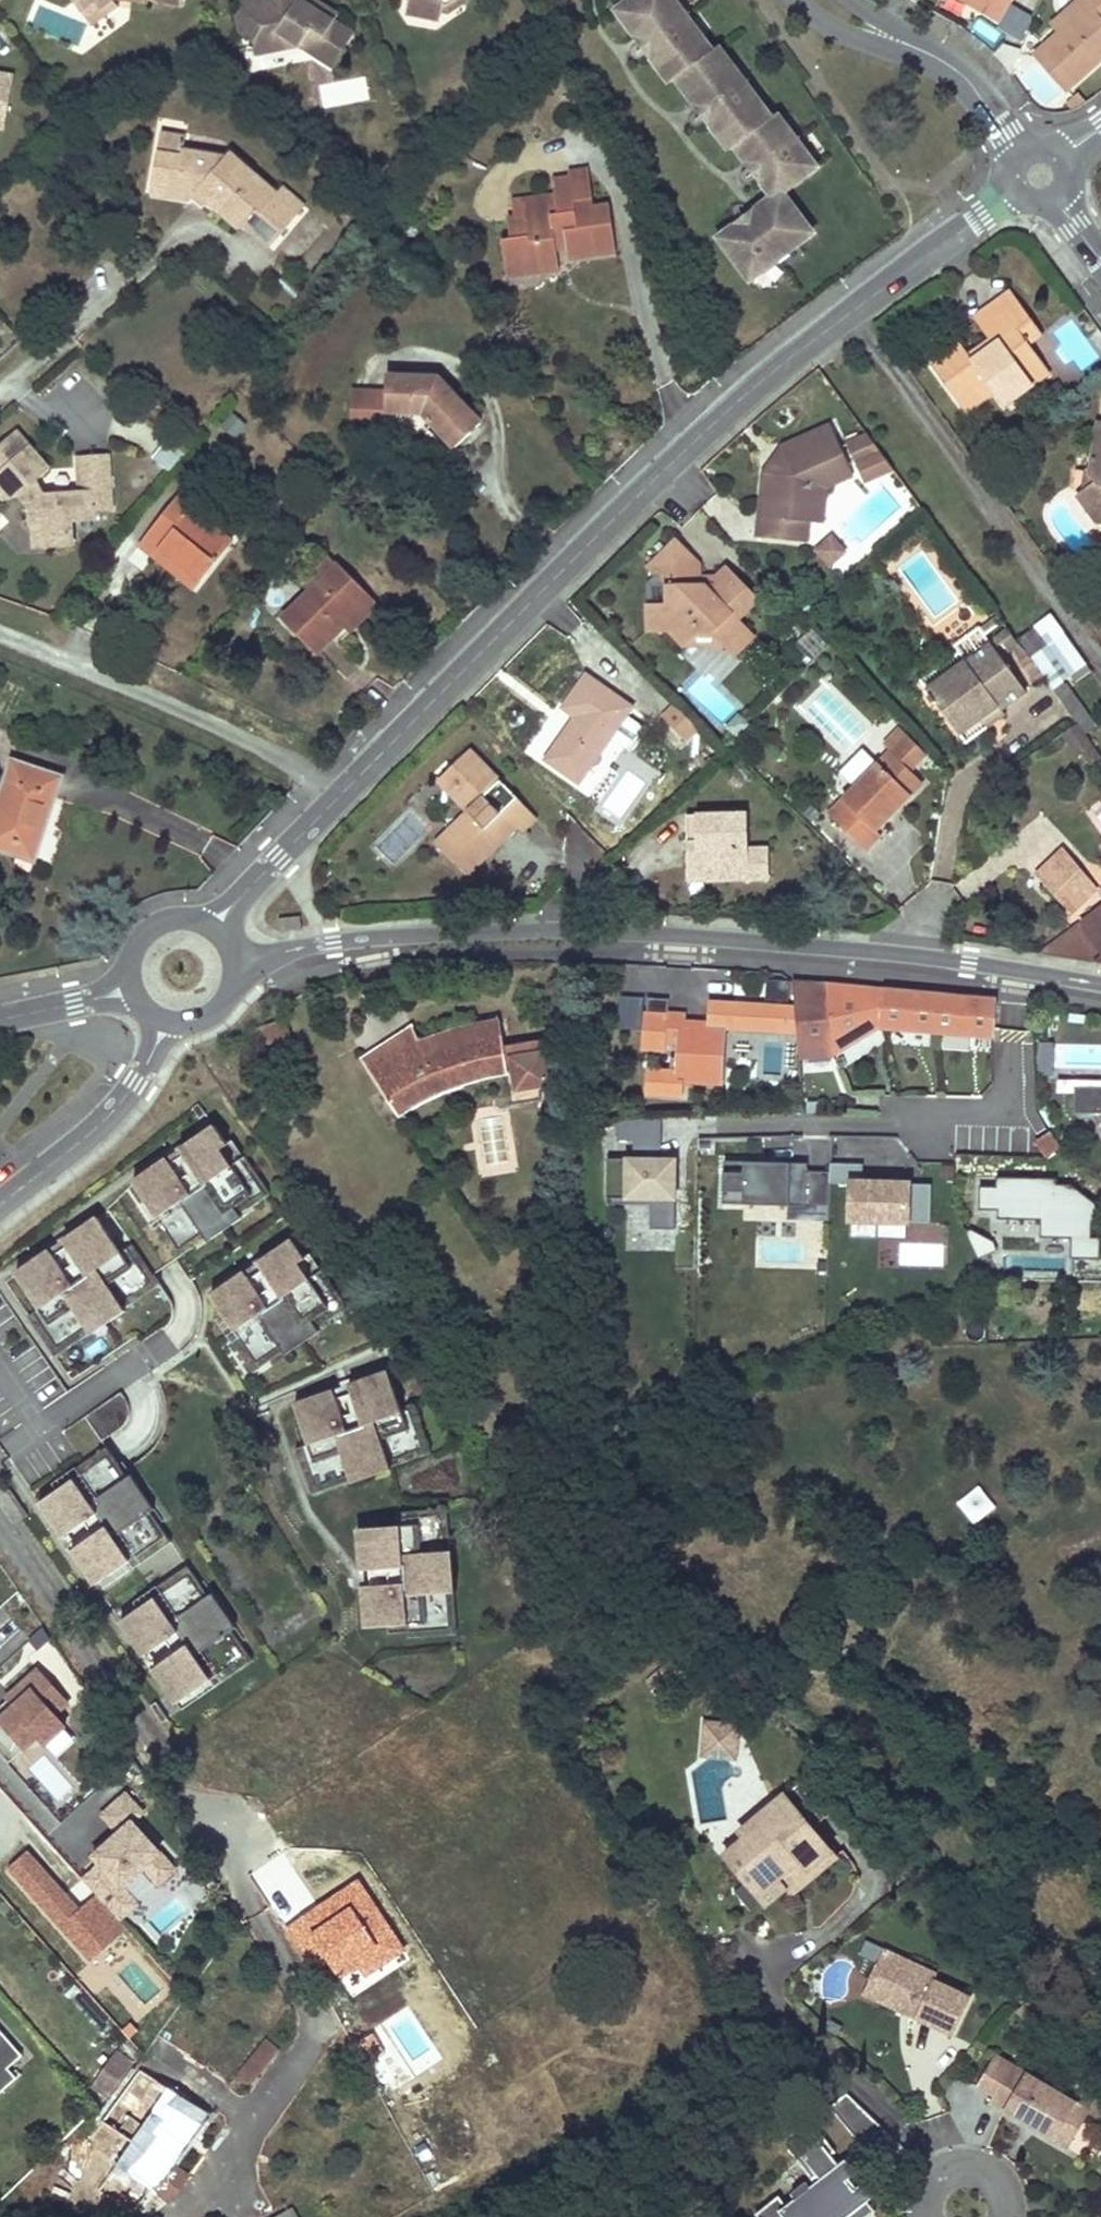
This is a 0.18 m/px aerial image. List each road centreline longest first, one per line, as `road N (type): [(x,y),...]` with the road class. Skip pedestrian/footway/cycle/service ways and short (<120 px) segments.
road 1 (tertiary): [(338,798),(700,435),(796,353),(1040,175)]
road 2 (tertiary): [(232,971),(326,949),(496,937),(703,941),(1100,986)]
road 3 (residential): [(0,1531),(219,1841)]
road 4 (residential): [(338,798),(295,764),(0,633)]
road 5 (residential): [(0,1203),(94,1131),(146,1065),(165,1021)]
road 6 (unclassified): [(799,0),(835,28),(966,80)]
road 7 (tertiary): [(211,929),(338,798)]
road 8 (unclassified): [(966,80),(945,58),(849,0)]
road 9 (tertiary): [(133,992),(0,1020)]
road 10 (tertiary): [(211,929),(183,920),(154,927),(130,963),(133,992)]
road 11 (residential): [(1005,2216),(1003,2189),(984,2169),(957,2165),(926,2189)]
road 12 (unclassified): [(1040,175),(966,80)]

